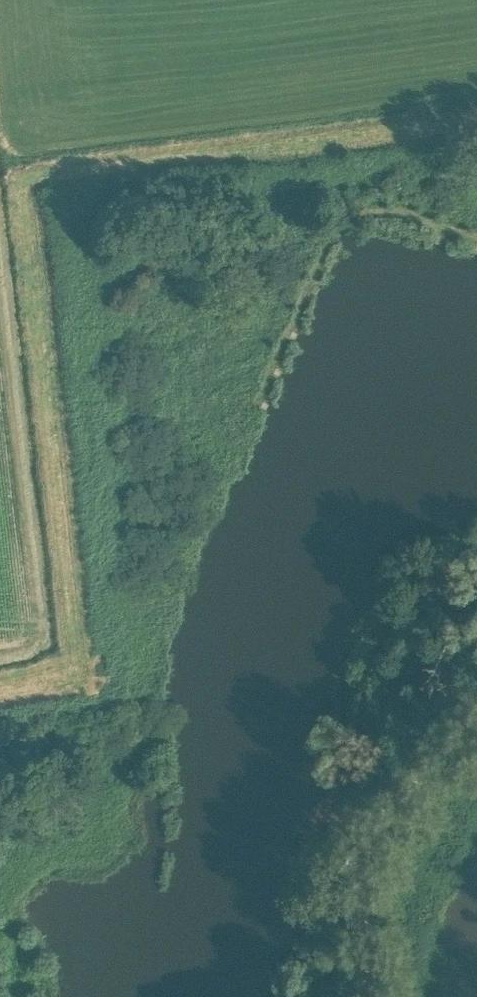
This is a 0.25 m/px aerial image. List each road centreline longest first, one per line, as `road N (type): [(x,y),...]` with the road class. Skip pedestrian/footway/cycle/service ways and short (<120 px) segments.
road 1 (track): [(476,727),(391,819),(370,875),(379,996)]

